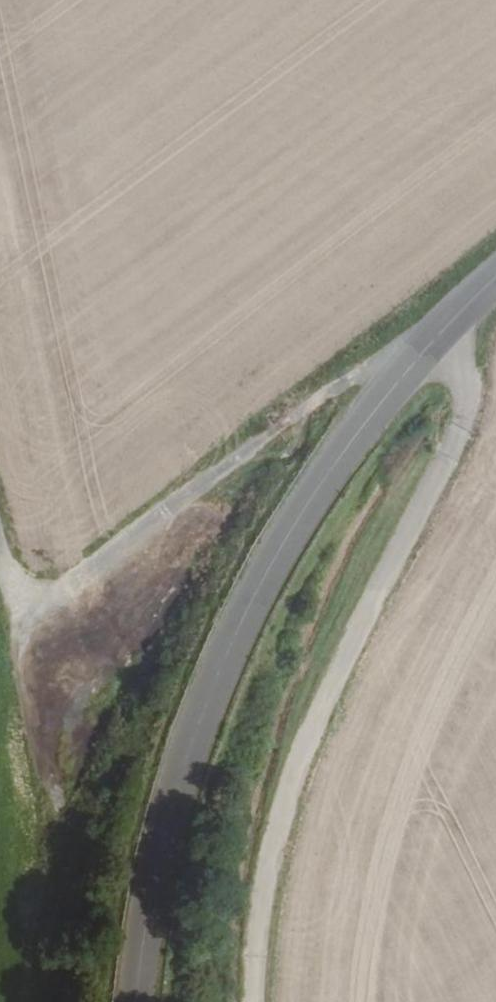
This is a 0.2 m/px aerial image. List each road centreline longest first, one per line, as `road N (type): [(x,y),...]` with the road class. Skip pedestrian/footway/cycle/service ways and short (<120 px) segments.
road 1 (tertiary): [(495,275),(423,348),(323,476),(245,608),(175,788),(151,878),(133,1001)]
road 2 (track): [(0,561),(30,604),(63,590),(328,392),(375,369),(410,363)]

